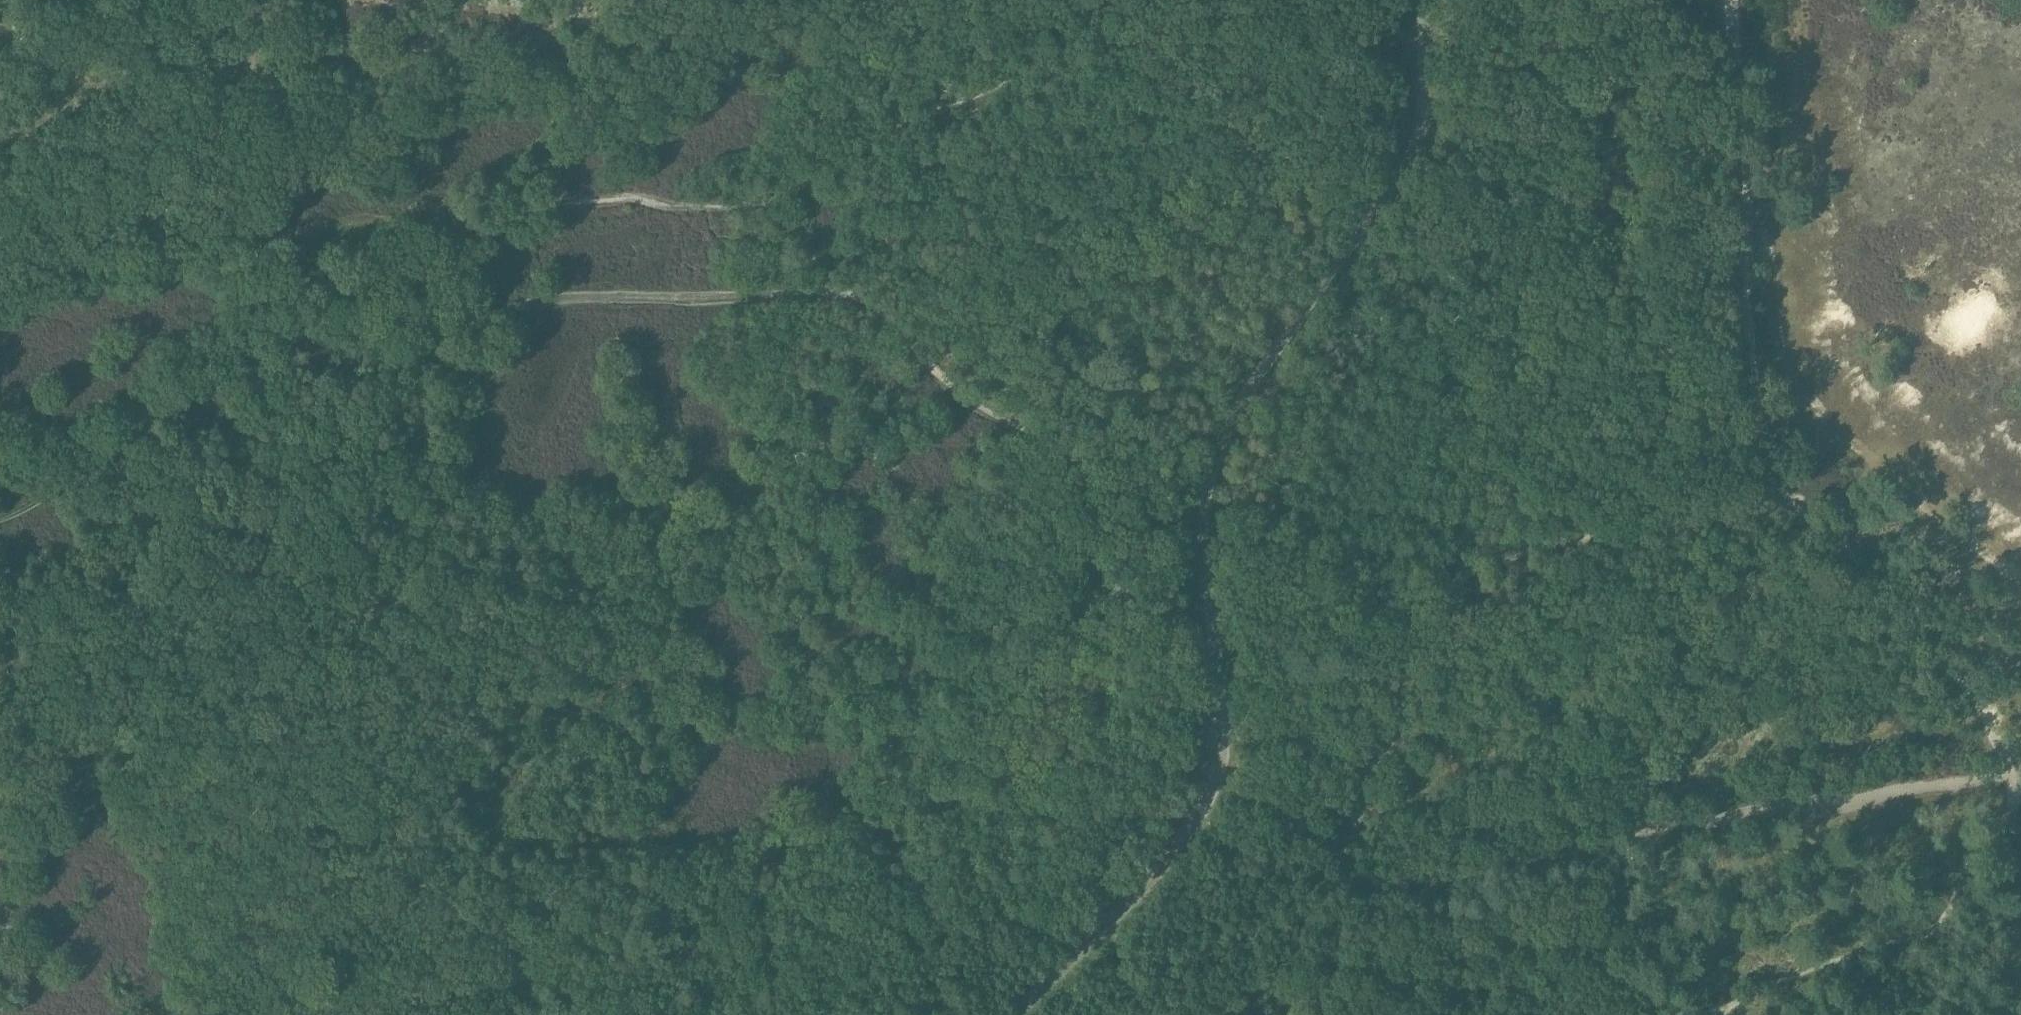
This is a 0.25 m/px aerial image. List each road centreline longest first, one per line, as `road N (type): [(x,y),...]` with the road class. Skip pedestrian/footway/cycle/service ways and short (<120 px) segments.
road 1 (track): [(1786,503),(1747,319),(1727,0)]

